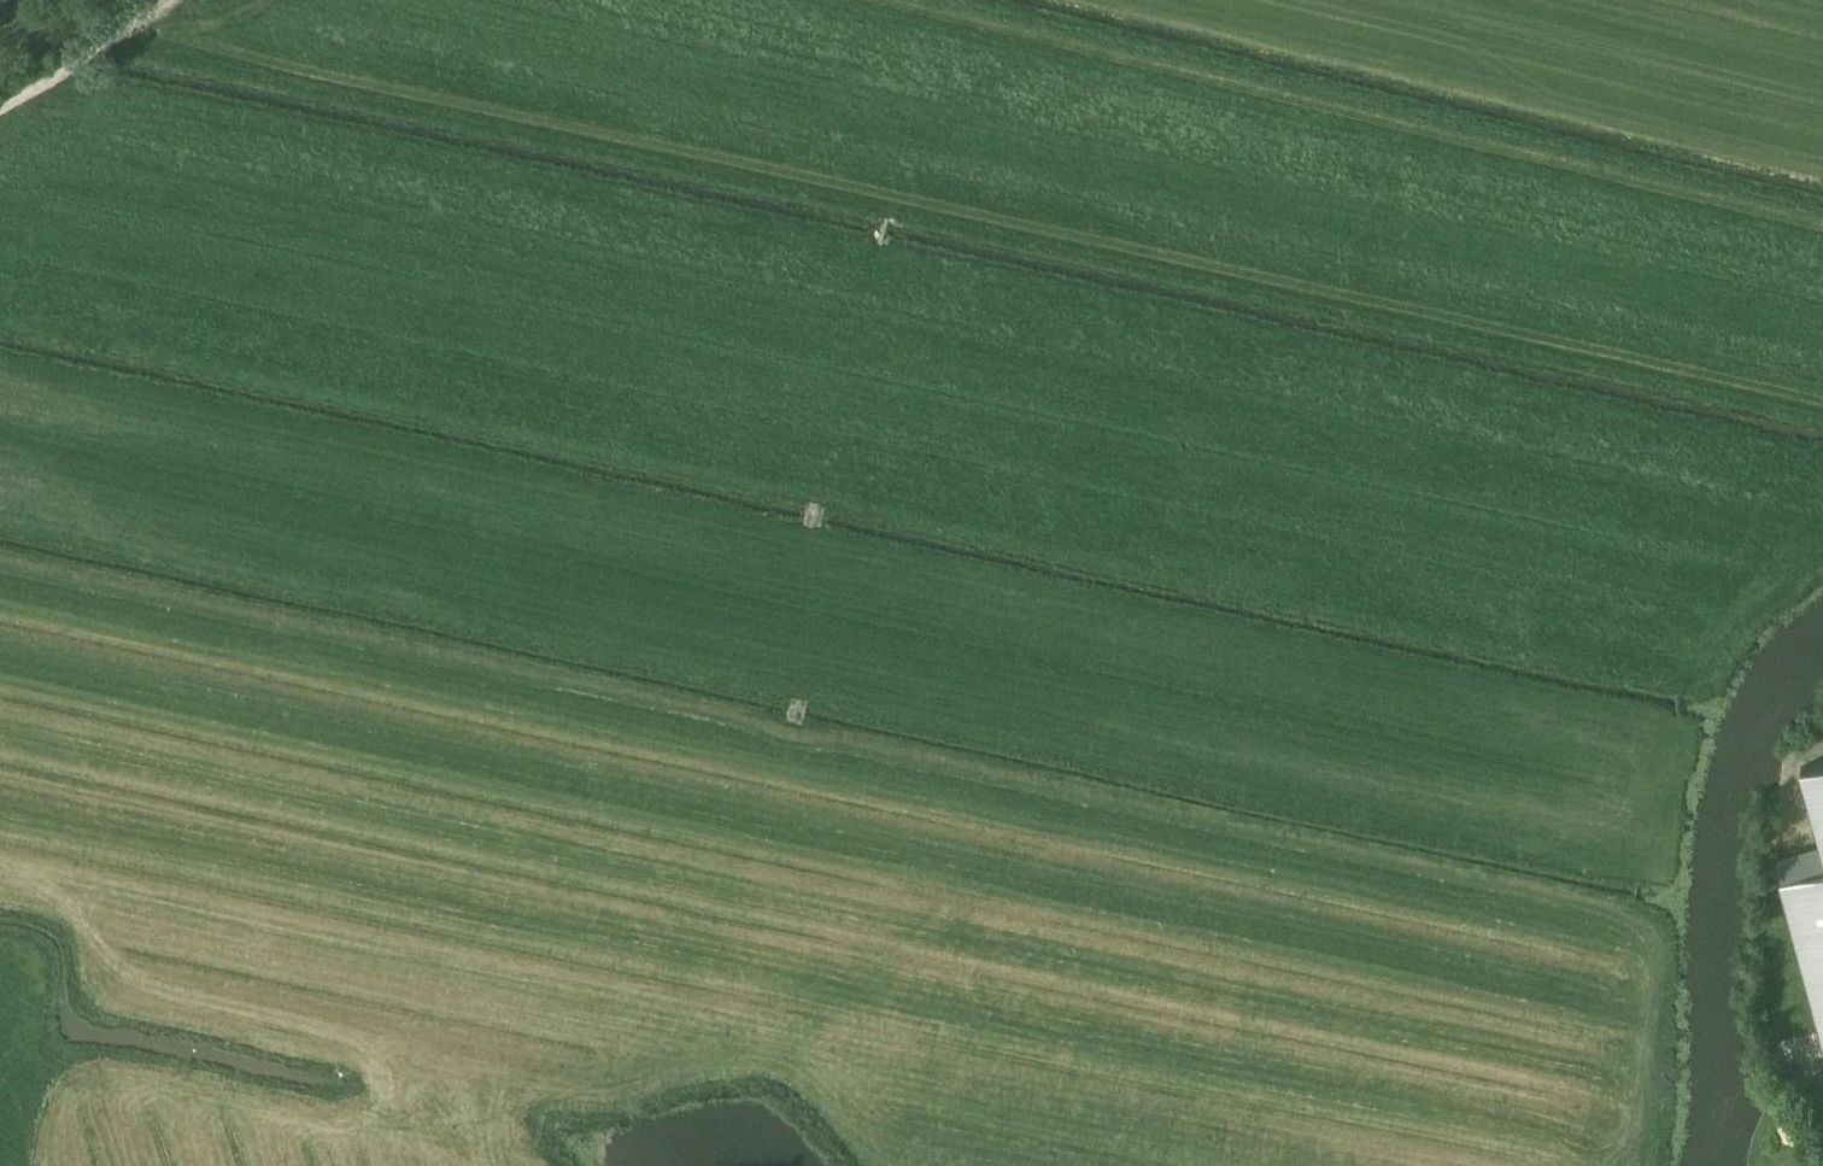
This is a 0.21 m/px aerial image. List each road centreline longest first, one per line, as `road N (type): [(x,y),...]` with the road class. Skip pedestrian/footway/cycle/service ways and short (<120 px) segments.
road 1 (track): [(0,111),(162,0)]

